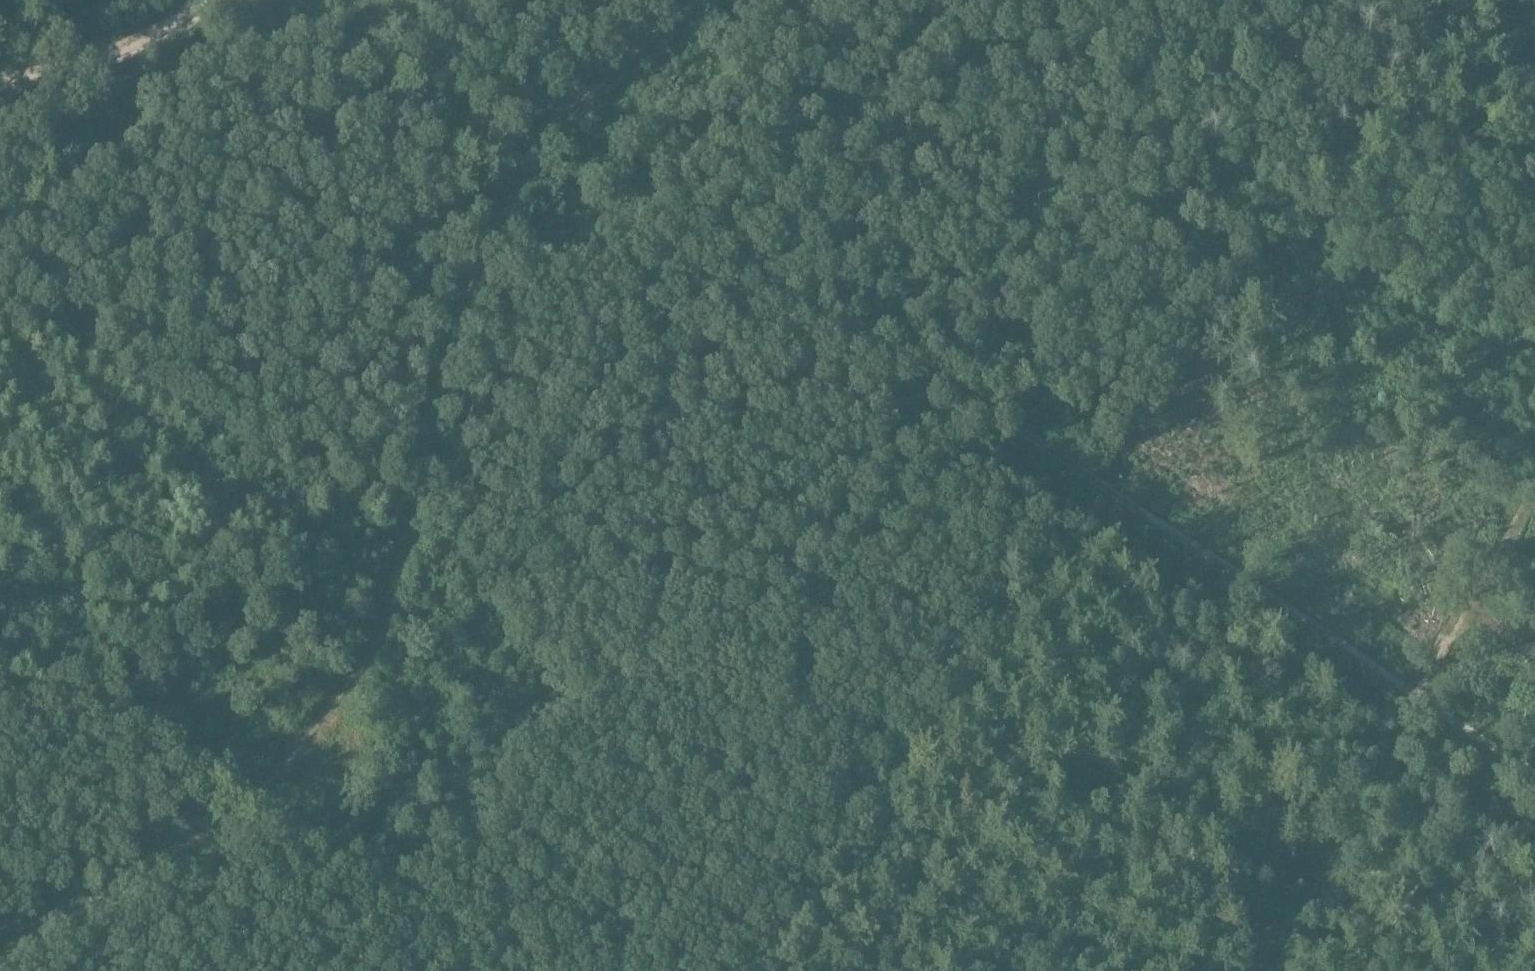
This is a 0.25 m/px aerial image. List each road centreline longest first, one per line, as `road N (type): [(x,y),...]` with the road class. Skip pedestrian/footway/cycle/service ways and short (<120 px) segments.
road 1 (track): [(294,0),(695,283),(973,399),(1534,776)]
road 2 (track): [(690,0),(575,107),(497,217),(454,317),(376,632),(341,698),(227,818),(0,956)]
road 3 (track): [(1277,970),(1534,479)]
road 4 (track): [(0,76),(130,45),(200,0)]

